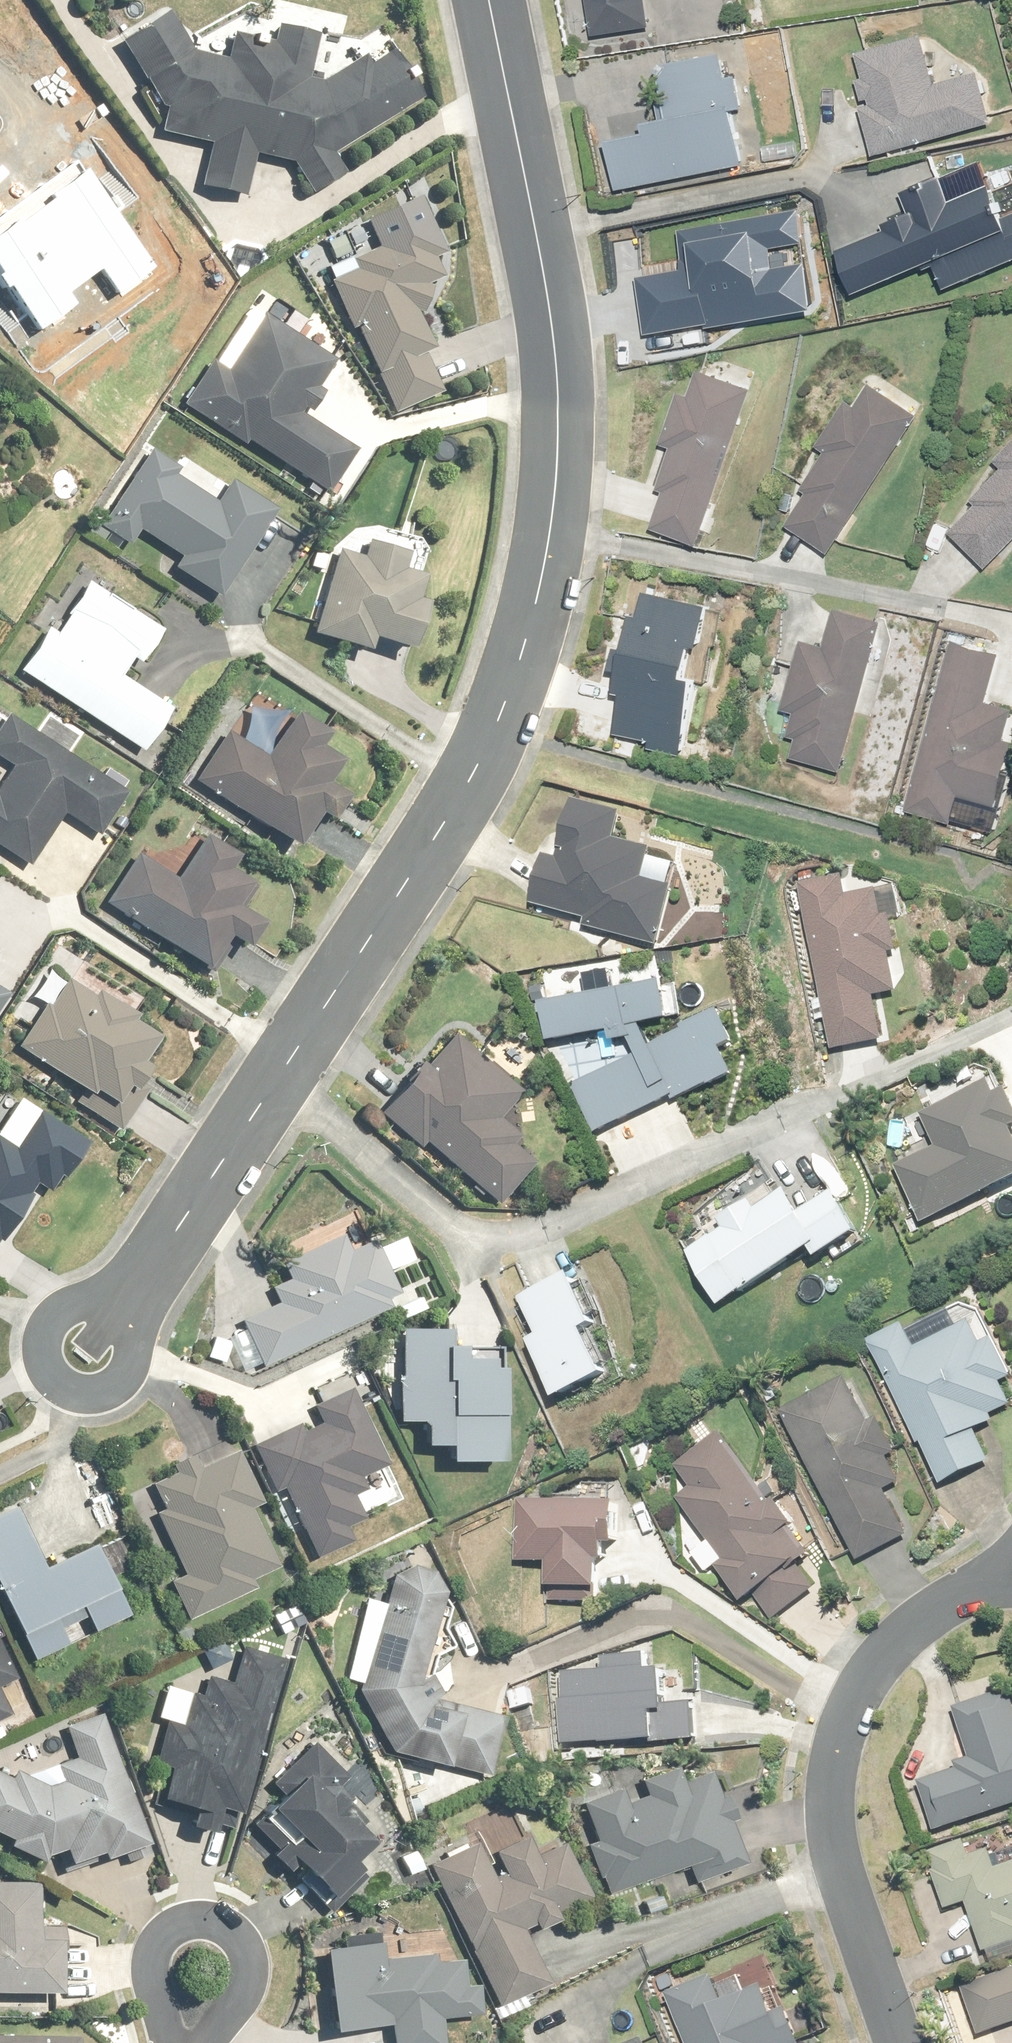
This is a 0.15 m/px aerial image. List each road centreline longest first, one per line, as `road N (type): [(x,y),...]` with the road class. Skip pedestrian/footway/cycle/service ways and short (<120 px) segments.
road 1 (residential): [(144,1277),(448,817),(495,729),(534,618),(564,417),(489,0)]
road 2 (residential): [(973,1584),(901,1638),(864,1687),(838,1748),(826,1820),(899,2042)]
road 3 (residential): [(144,1277),(136,1367),(98,1394),(66,1387),(46,1362),(45,1331),(78,1298)]
road 4 (residential): [(175,2042),(157,2007),(157,1965),(177,1934),(218,1930),(233,1944),(236,1992),(219,2025)]

